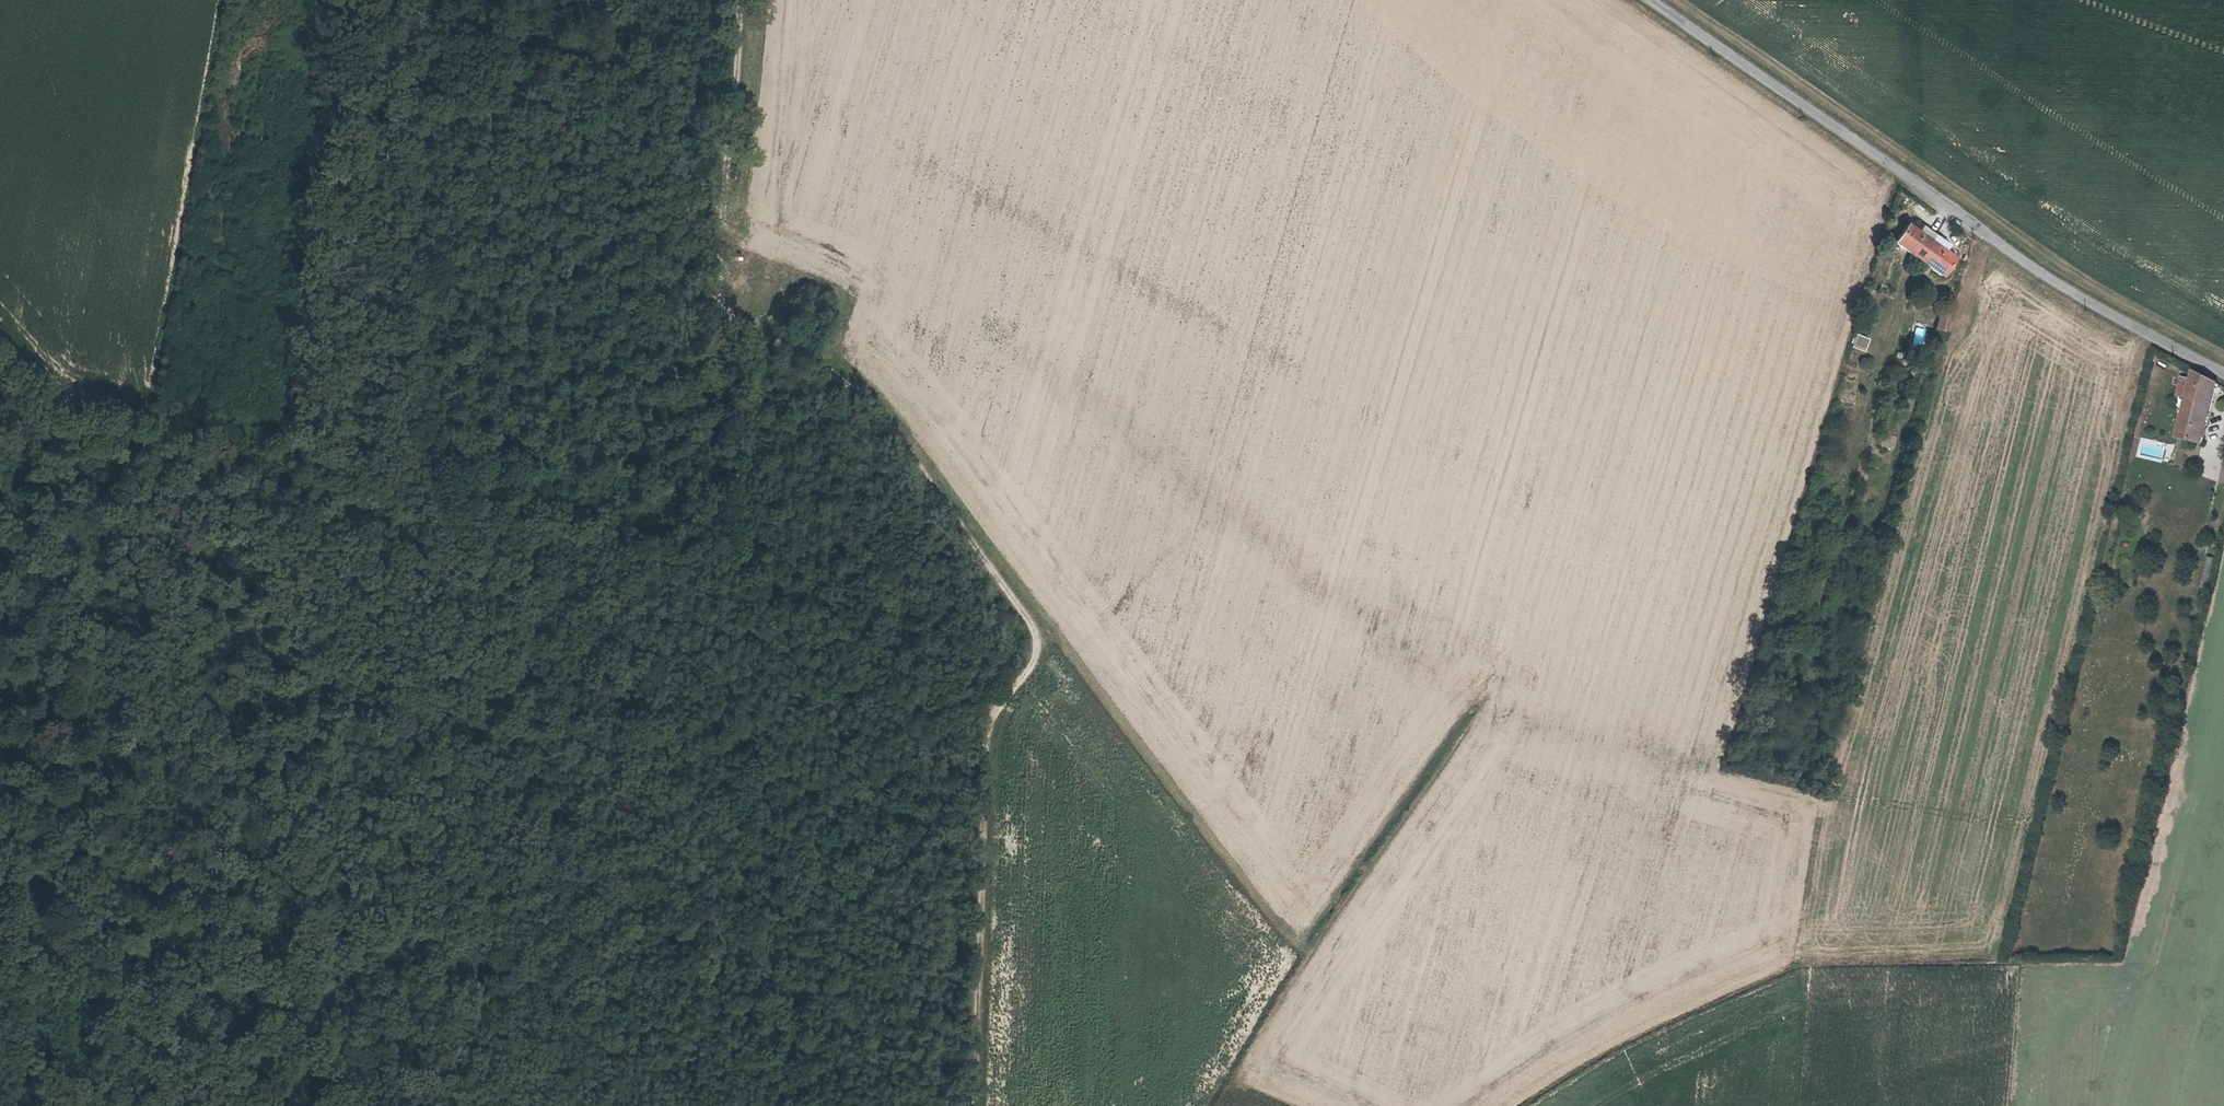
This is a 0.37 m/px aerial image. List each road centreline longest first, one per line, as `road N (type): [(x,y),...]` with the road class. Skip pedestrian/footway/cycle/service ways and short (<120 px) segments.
road 1 (track): [(969,1105),(982,738),(1035,648),(856,399),(723,300),(738,0)]
road 2 (unclassified): [(1647,0),(1988,240),(2223,375)]

